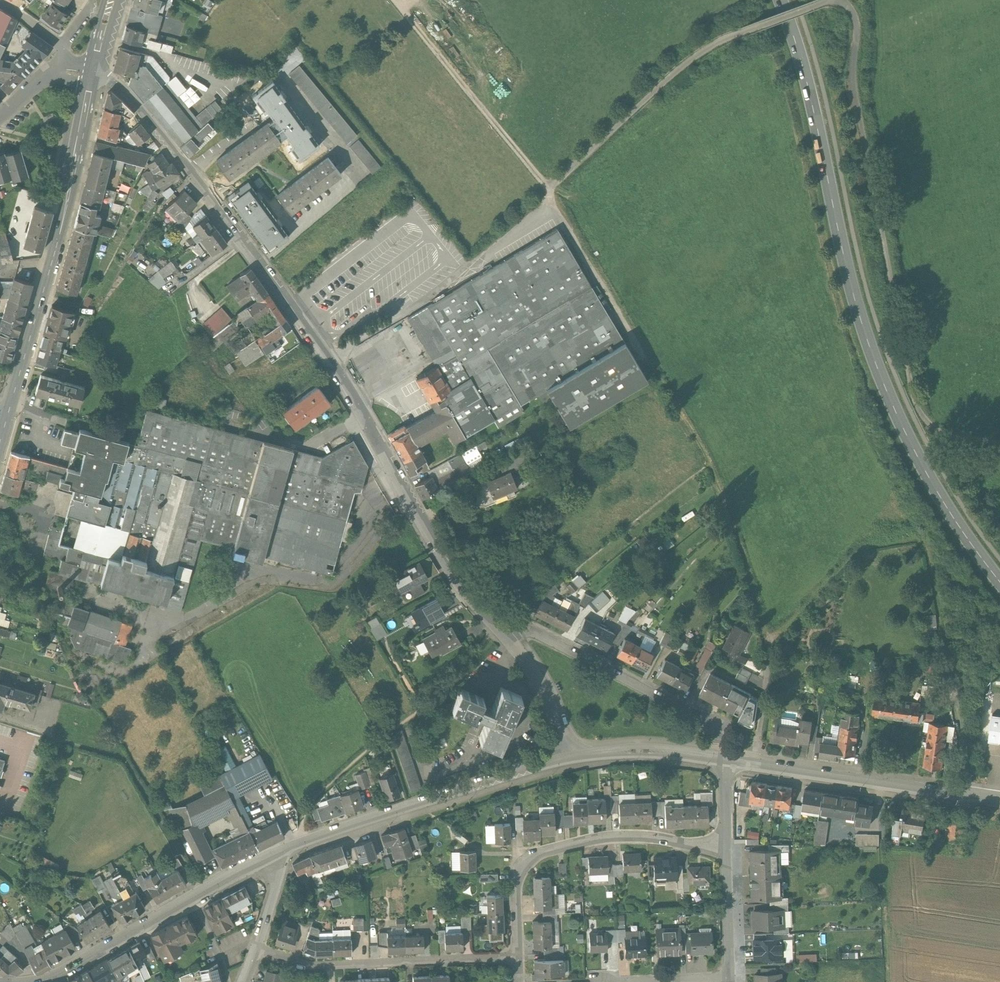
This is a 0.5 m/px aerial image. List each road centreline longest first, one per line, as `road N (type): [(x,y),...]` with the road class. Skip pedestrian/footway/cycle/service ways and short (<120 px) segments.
road 1 (track): [(770,653),(707,459),(547,187),(400,0)]
road 2 (residential): [(498,628),(448,572),(327,358),(177,153),(120,87),(93,73)]
road 3 (secondary): [(999,579),(918,456),(868,338),(780,0)]
road 4 (track): [(840,0),(858,25),(855,91),(920,408),(938,429),(999,445)]
road 5 (track): [(770,653),(858,549),(922,538),(968,769),(965,794)]
road 6 (secondary): [(93,73),(56,247),(0,443)]
road 7 (track): [(547,210),(551,187),(690,59),(825,0)]
road 8 (unclassified): [(286,850),(574,756)]
road 9 (residential): [(727,853),(628,837),(541,854),(518,880),(518,959)]
road 10 (unclassified): [(24,981),(53,977),(286,850)]
road 11 (unclassified): [(725,760),(999,800)]
road 12 (residential): [(255,950),(316,967),(518,959)]
road 13 (track): [(711,471),(498,628)]
road 14 (residential): [(498,628),(531,633),(716,728)]
road 15 (track): [(883,782),(888,981)]
road 16 (unclassified): [(574,756),(637,749),(725,760)]
road 17 (residential): [(574,756),(553,701),(498,628)]
road 18 (residential): [(731,977),(727,853)]

